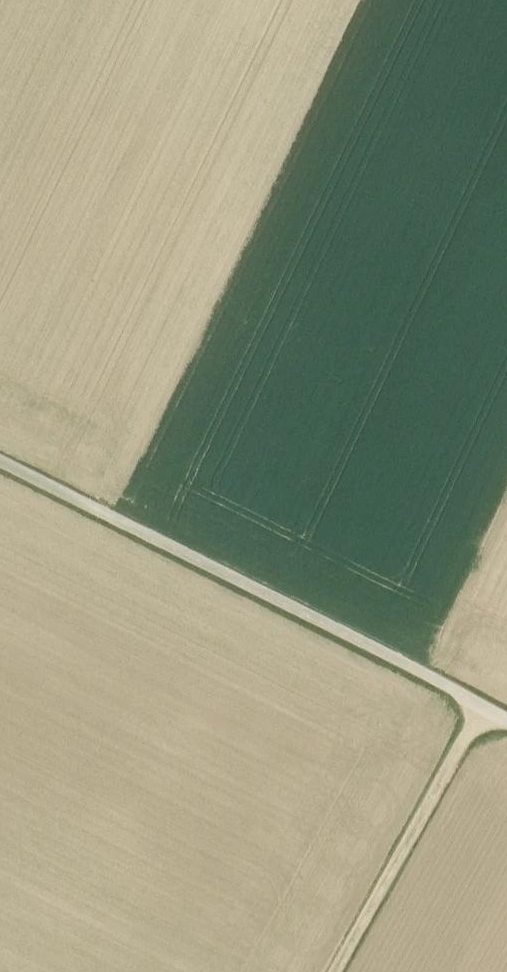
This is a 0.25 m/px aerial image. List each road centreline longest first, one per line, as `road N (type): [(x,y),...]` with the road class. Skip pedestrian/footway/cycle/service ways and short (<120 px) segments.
road 1 (track): [(0,457),(506,713)]
road 2 (track): [(494,706),(337,971)]

